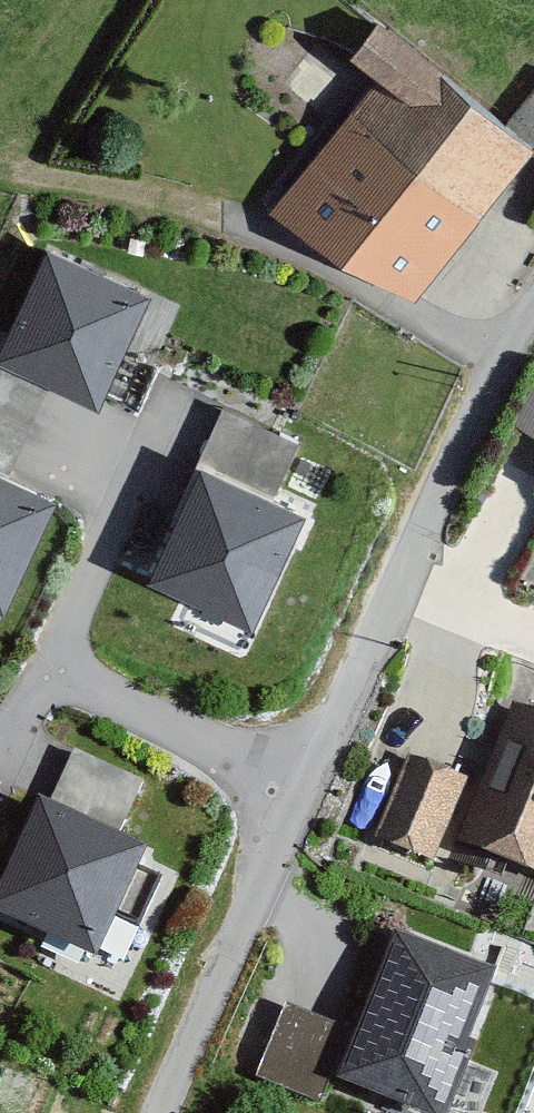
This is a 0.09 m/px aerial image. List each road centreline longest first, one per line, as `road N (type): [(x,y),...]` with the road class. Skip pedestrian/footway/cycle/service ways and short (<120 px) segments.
road 1 (residential): [(533,313),(418,513),(163,1112)]

